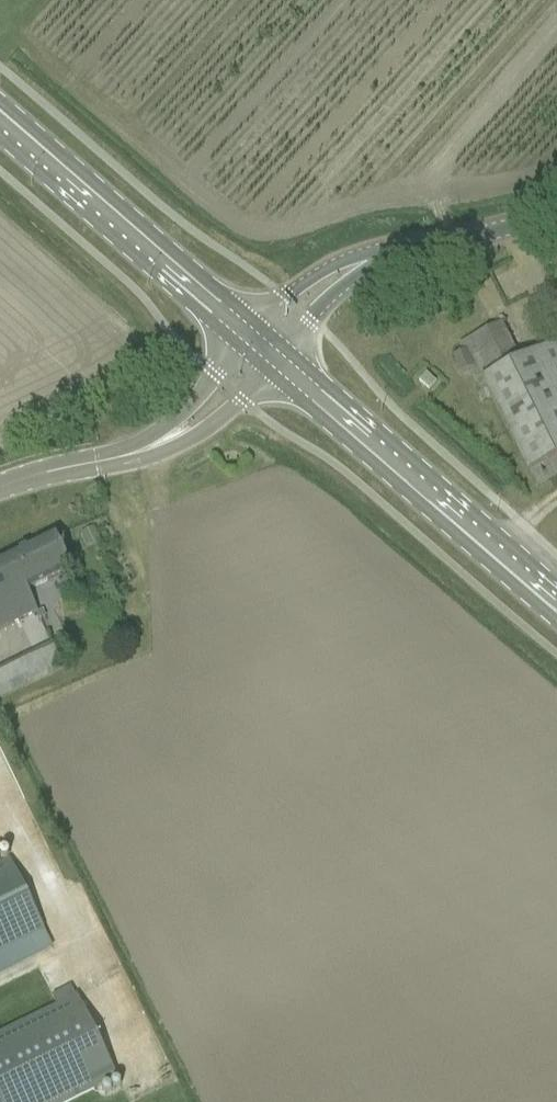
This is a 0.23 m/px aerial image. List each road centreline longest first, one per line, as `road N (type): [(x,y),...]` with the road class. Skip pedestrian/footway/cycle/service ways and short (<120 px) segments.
road 1 (primary): [(556,602),(263,346)]
road 2 (primary): [(263,346),(0,120)]
road 3 (tertiary): [(263,346),(346,271),(406,247),(468,240),(556,214)]
road 4 (unclassified): [(0,492),(121,459),(190,429),(232,393),(263,346)]

